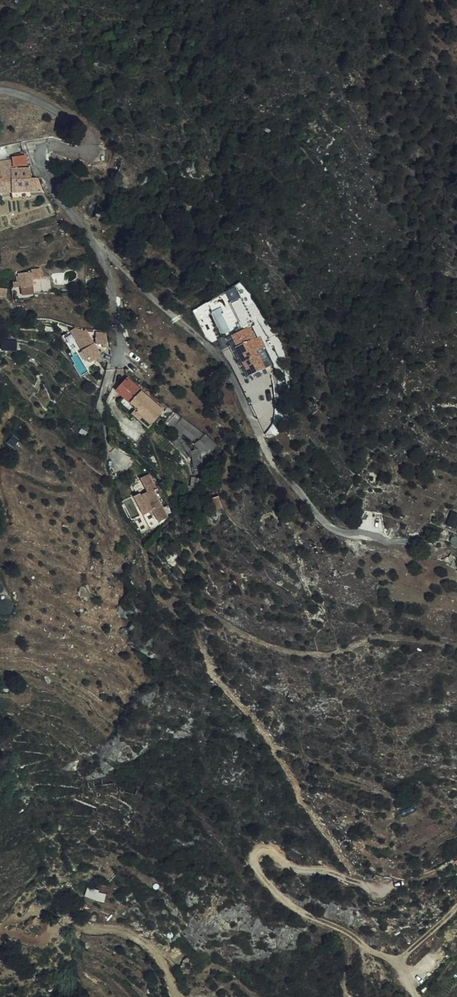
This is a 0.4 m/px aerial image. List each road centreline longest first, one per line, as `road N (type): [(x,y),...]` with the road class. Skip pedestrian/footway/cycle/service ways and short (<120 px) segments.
road 1 (track): [(377,889),(299,872),(269,850),(254,858),(257,871),(292,907),(356,940)]

